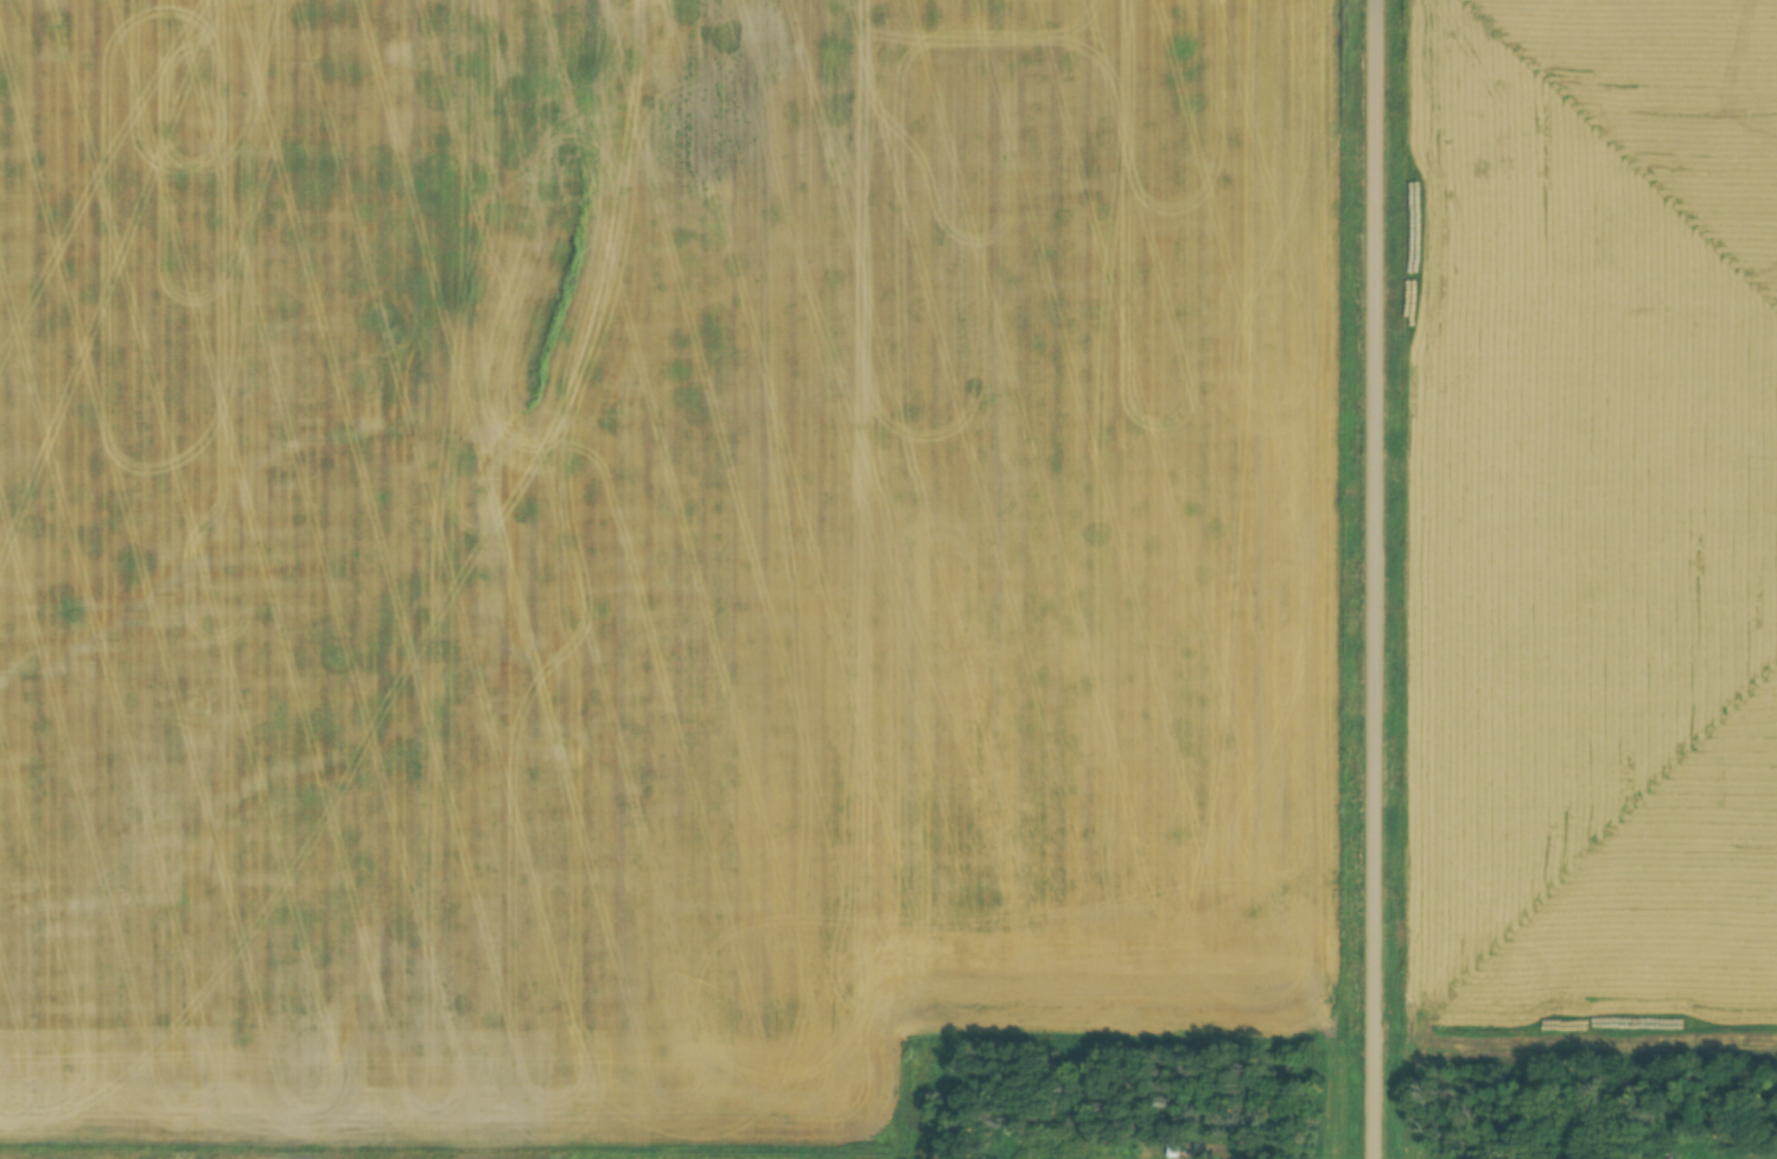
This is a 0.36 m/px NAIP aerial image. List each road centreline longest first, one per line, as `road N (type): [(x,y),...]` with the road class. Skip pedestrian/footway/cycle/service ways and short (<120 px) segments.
road 1 (residential): [(1375,1158),(1373,0)]

